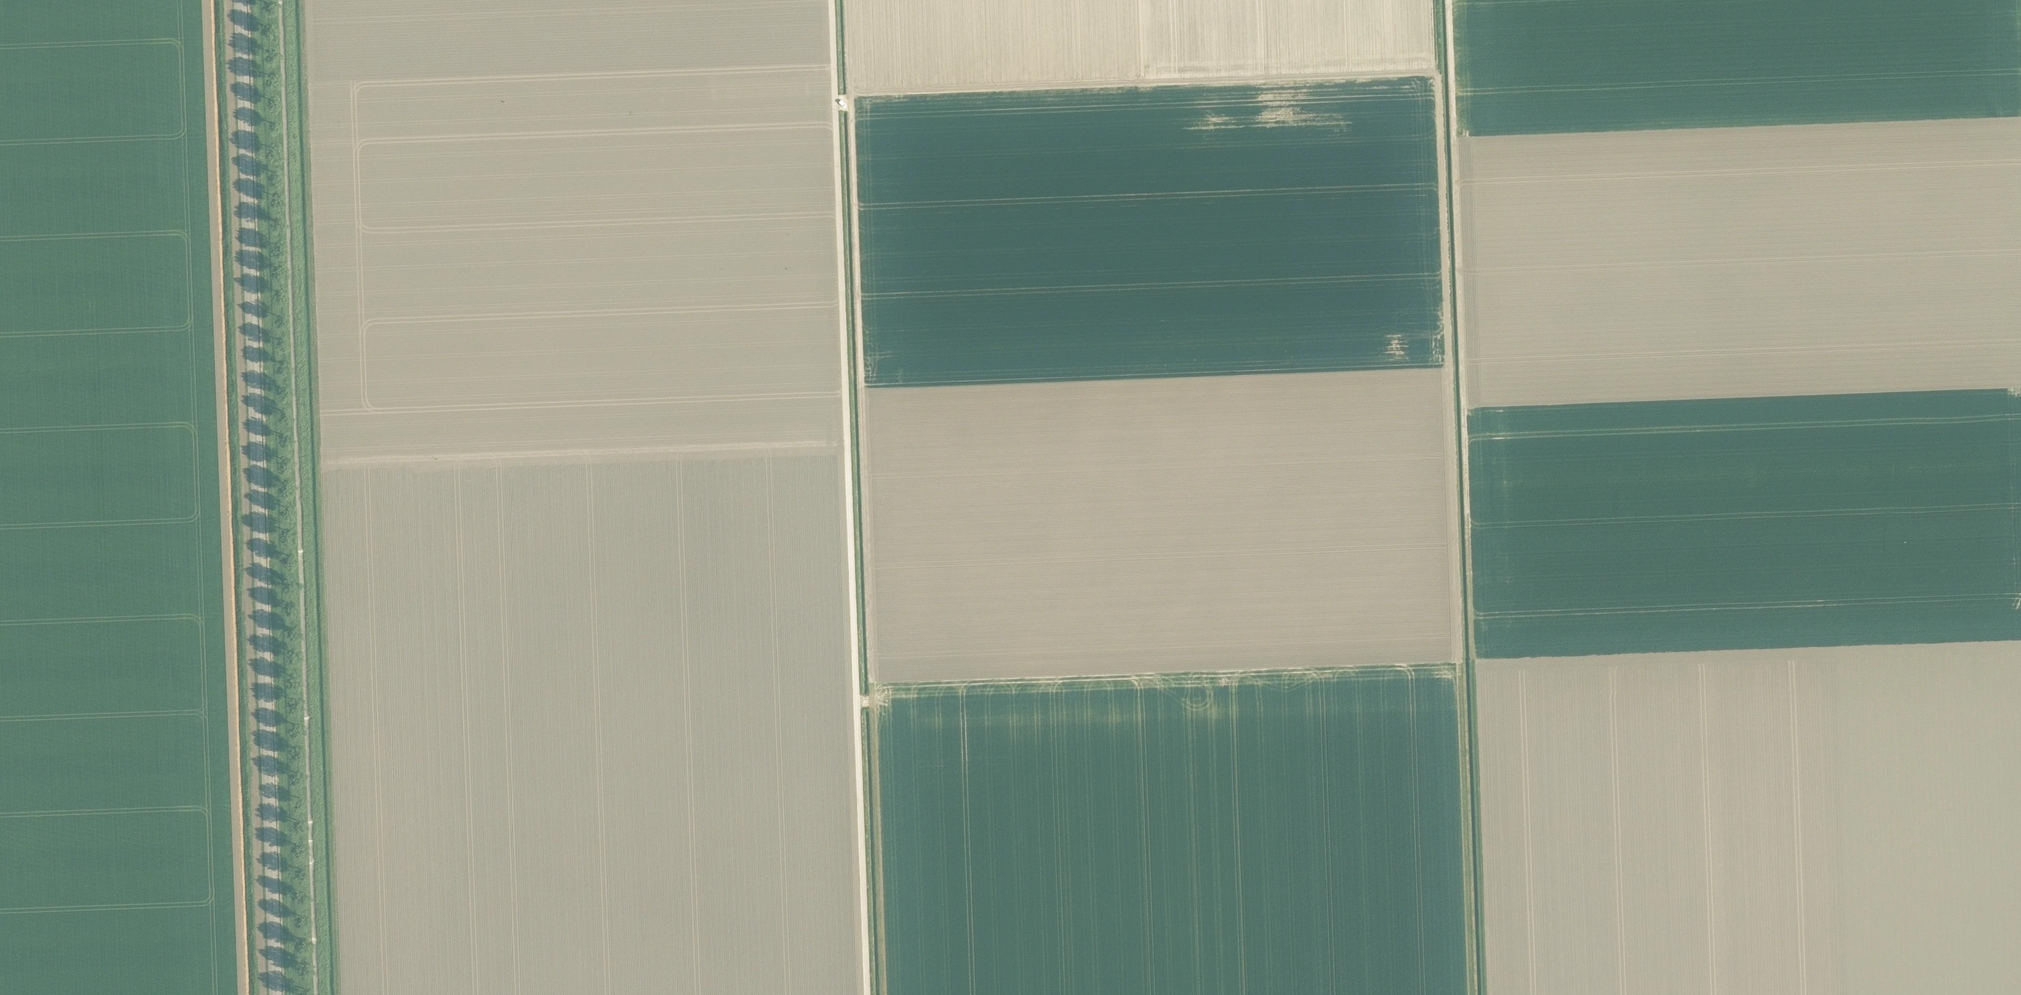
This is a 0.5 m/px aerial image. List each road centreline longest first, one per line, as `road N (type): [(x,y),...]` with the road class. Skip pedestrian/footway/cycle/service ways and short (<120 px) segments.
road 1 (secondary): [(275,994),(239,0)]

